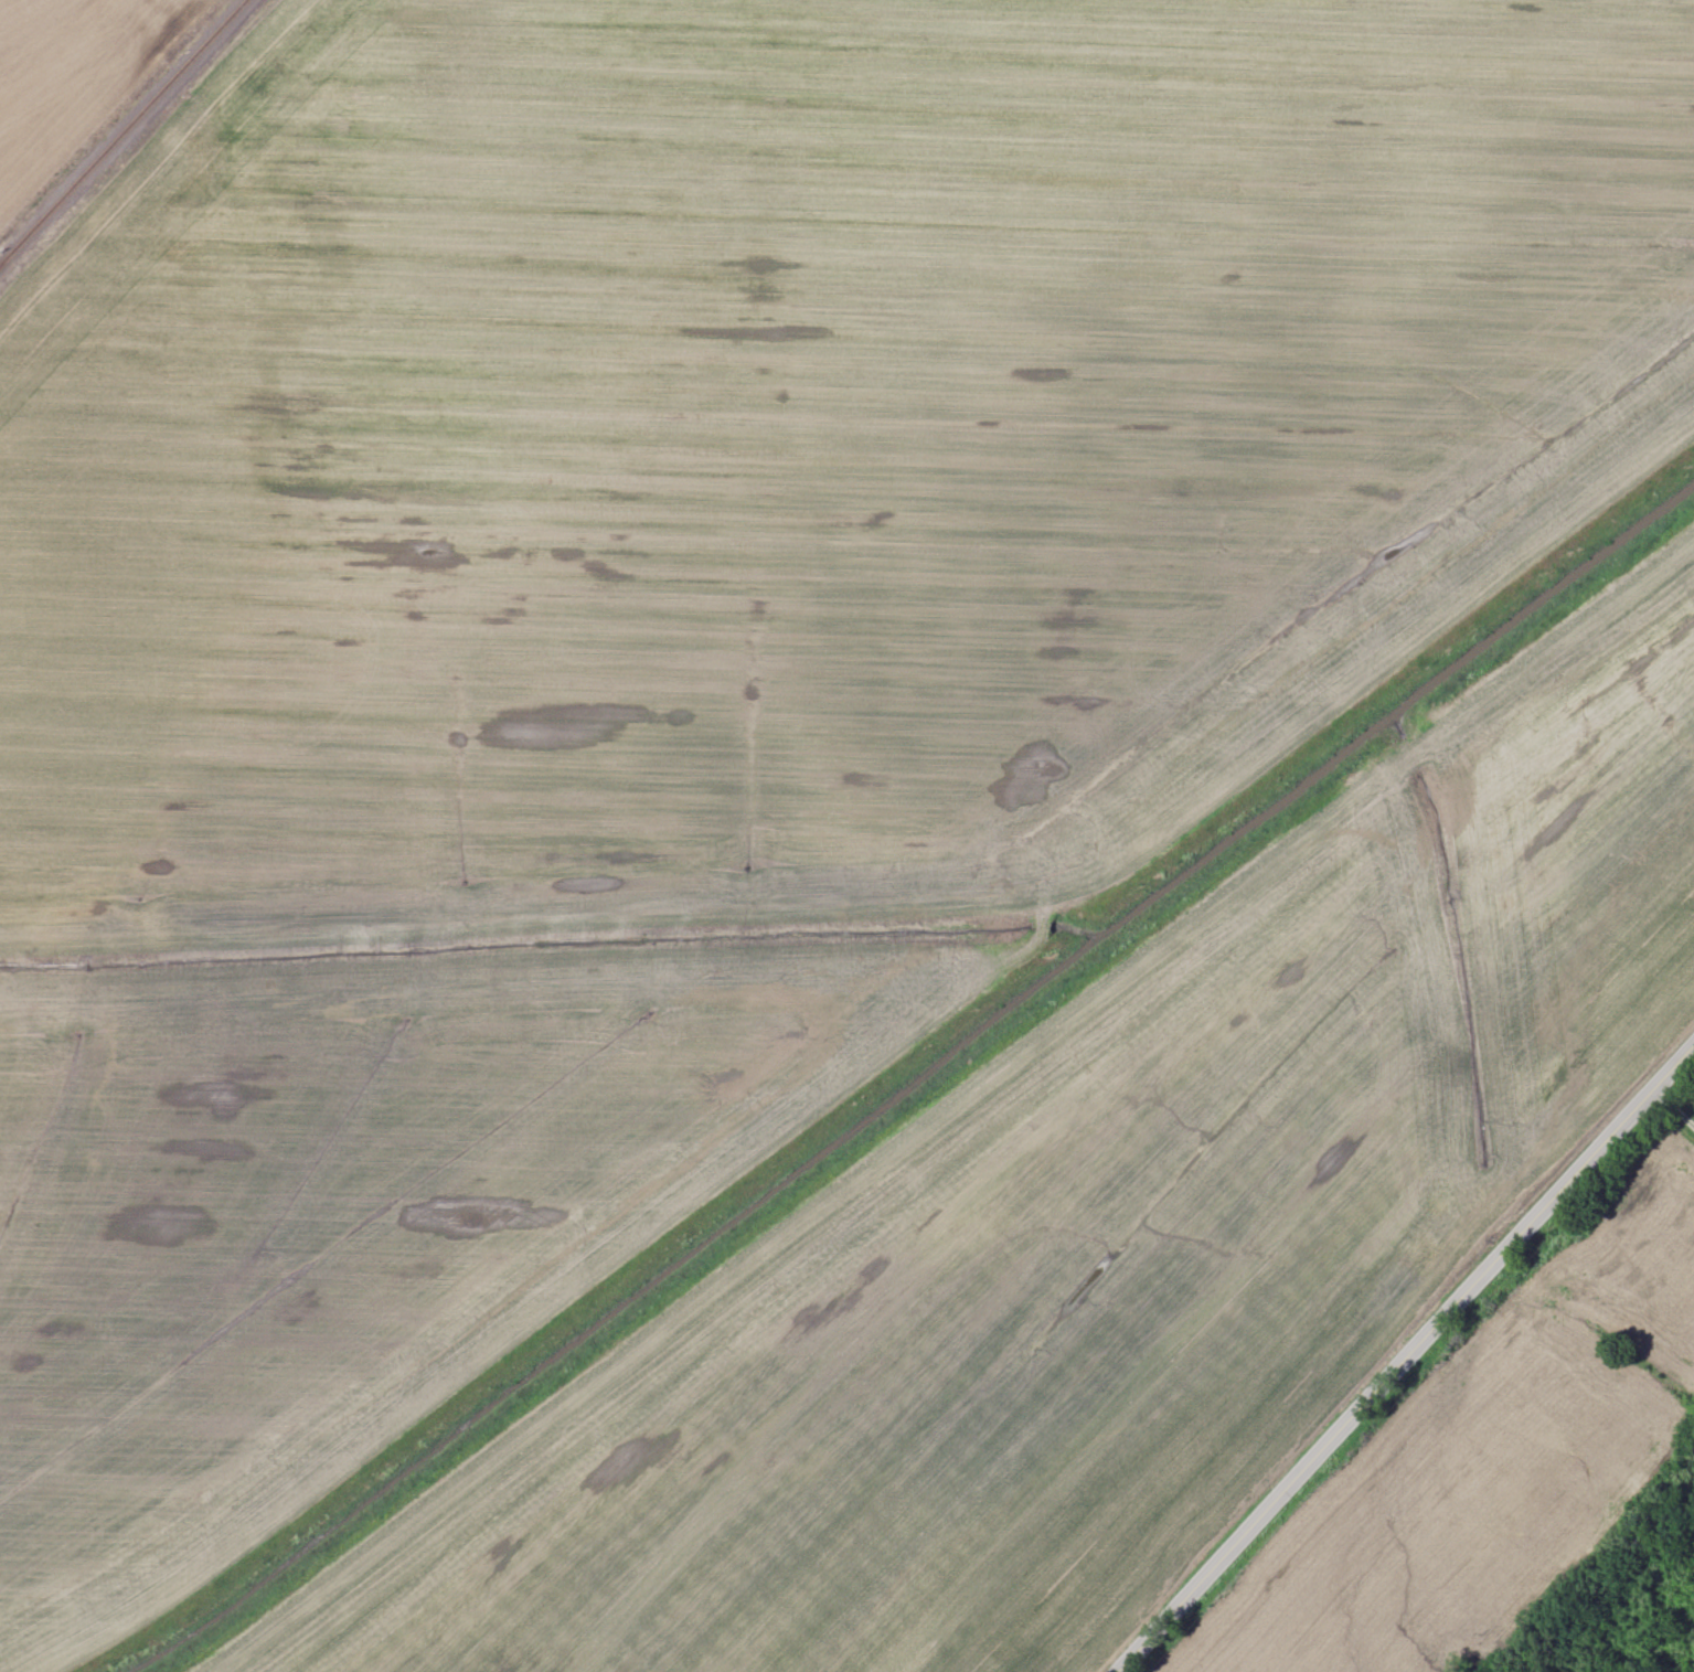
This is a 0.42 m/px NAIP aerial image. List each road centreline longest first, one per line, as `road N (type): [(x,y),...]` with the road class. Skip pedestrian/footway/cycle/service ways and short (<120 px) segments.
road 1 (residential): [(1111,1671),(1693,1039)]

